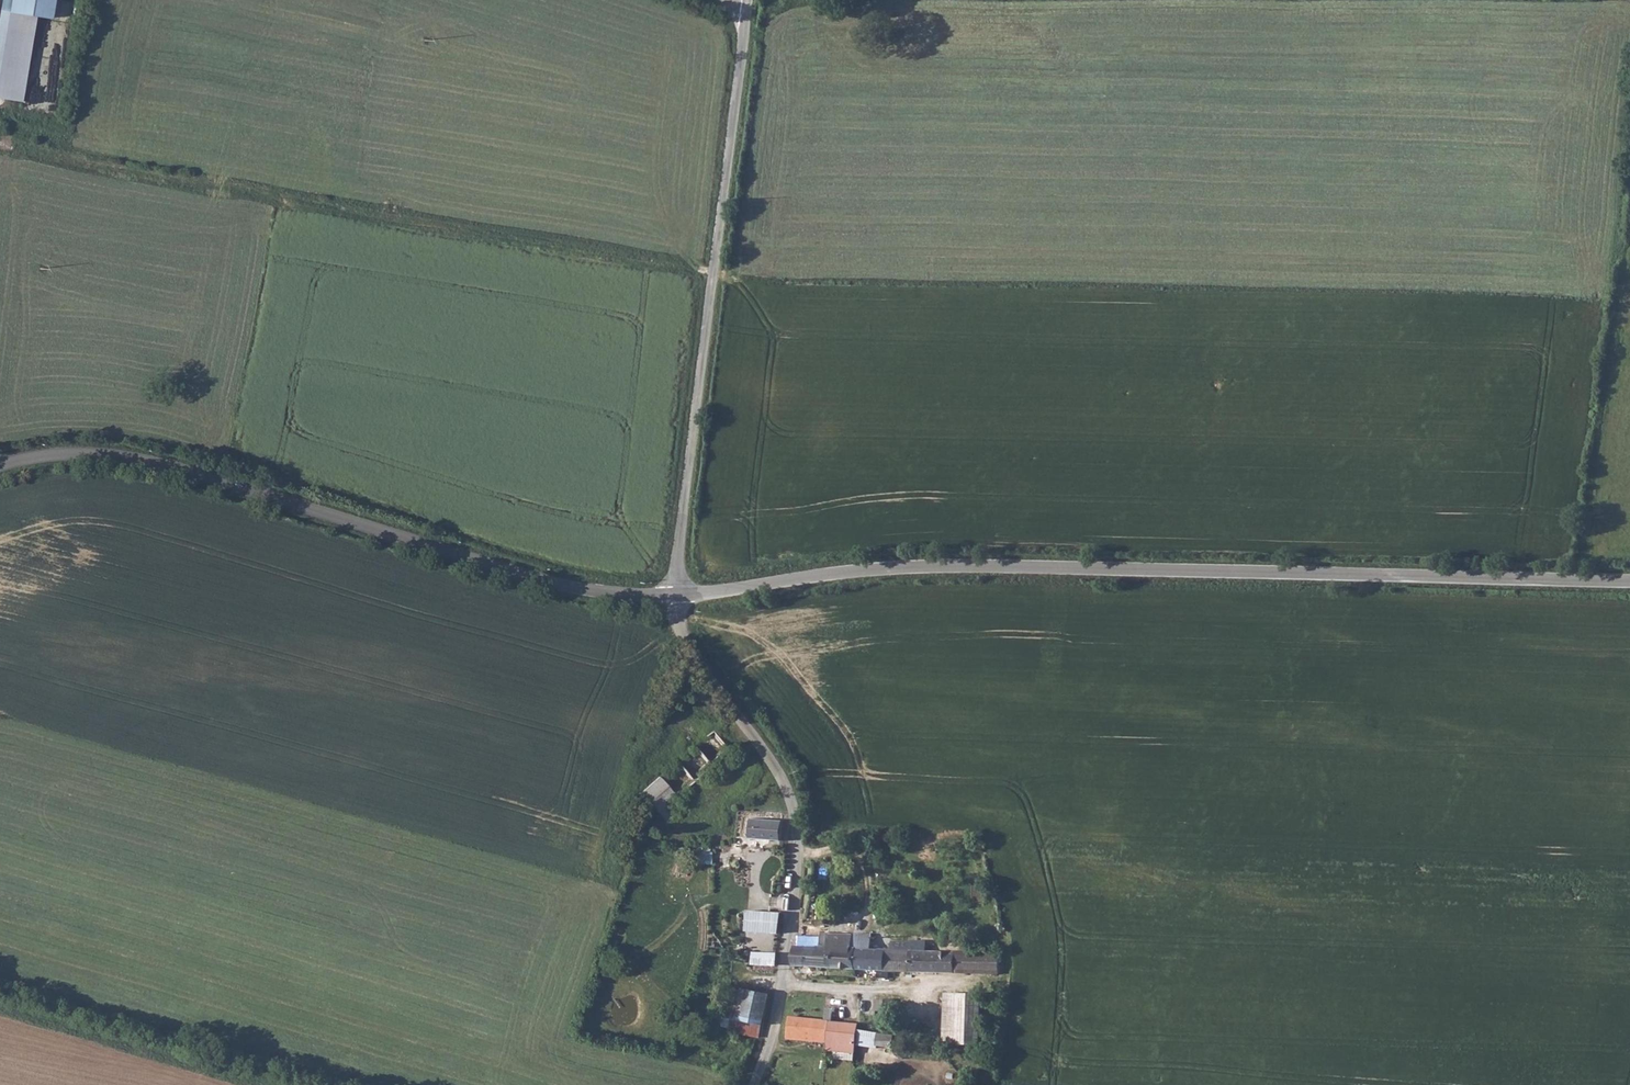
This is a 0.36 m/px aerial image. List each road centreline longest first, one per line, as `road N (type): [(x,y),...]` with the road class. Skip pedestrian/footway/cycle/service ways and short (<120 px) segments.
road 1 (unclassified): [(1629,581),(910,566),(674,596)]
road 2 (unclassified): [(674,596),(553,583),(154,462),(80,453),(0,465)]
road 3 (unclassified): [(749,1),(674,596)]
road 4 (unclassified): [(674,596),(689,643),(777,773),(795,821),(796,888),(772,1034),(753,1084)]

